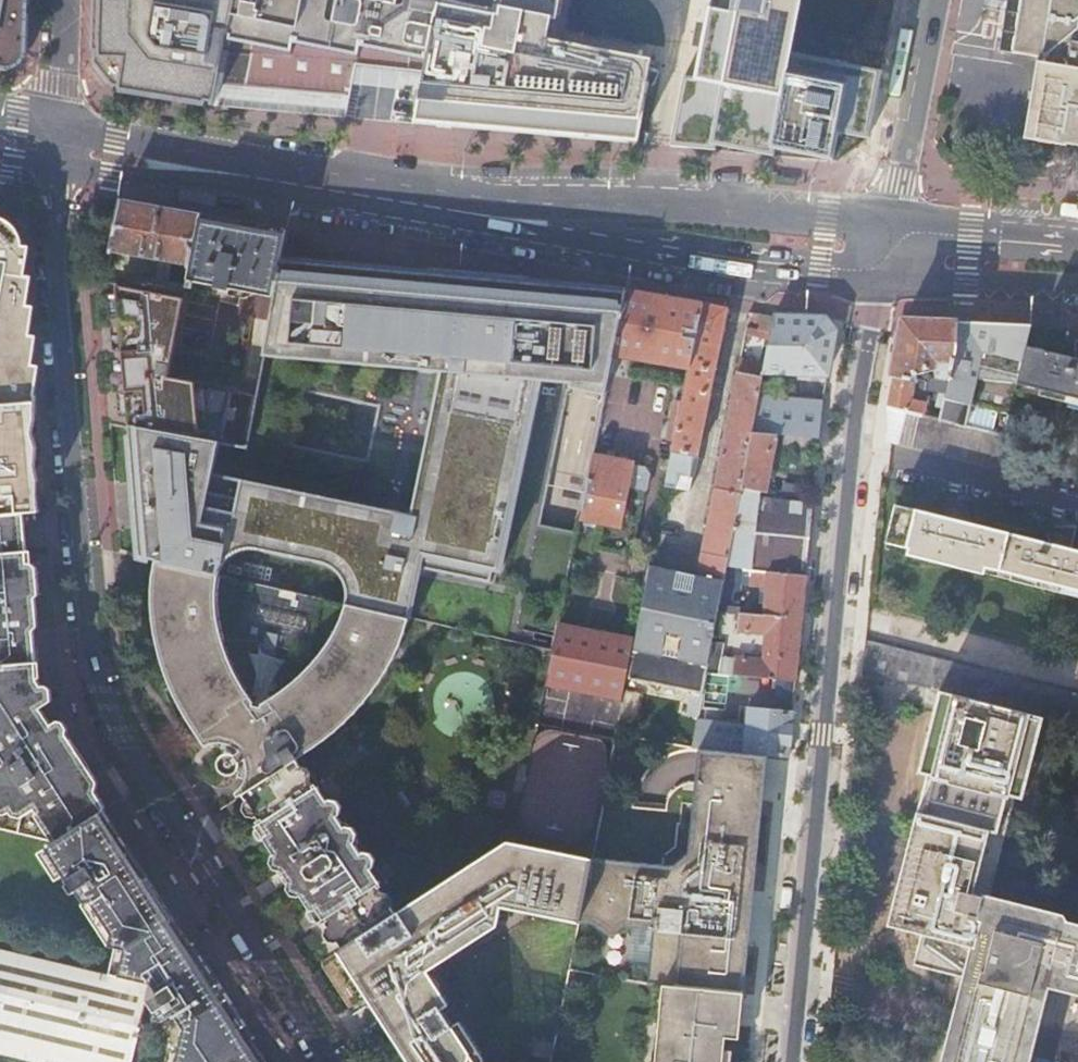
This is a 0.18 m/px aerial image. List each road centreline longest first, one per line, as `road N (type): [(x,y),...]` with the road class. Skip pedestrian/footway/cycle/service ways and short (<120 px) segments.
road 1 (residential): [(59,172),(54,255),(95,671),(146,778),(329,1061)]
road 2 (residential): [(791,1061),(849,452),(876,277)]
road 3 (secondary): [(887,223),(654,204),(507,215)]
road 4 (secondary): [(507,215),(647,245),(876,277)]
road 5 (secondary): [(507,215),(195,166)]
road 6 (unclassified): [(934,0),(887,223)]
road 7 (secondary): [(876,277),(1077,283)]
road 8 (secondary): [(1077,242),(887,223)]
road 9 (secondary): [(195,166),(59,131)]
road 10 (secondary): [(59,172),(195,166)]
road 11 (residential): [(60,0),(59,131)]

